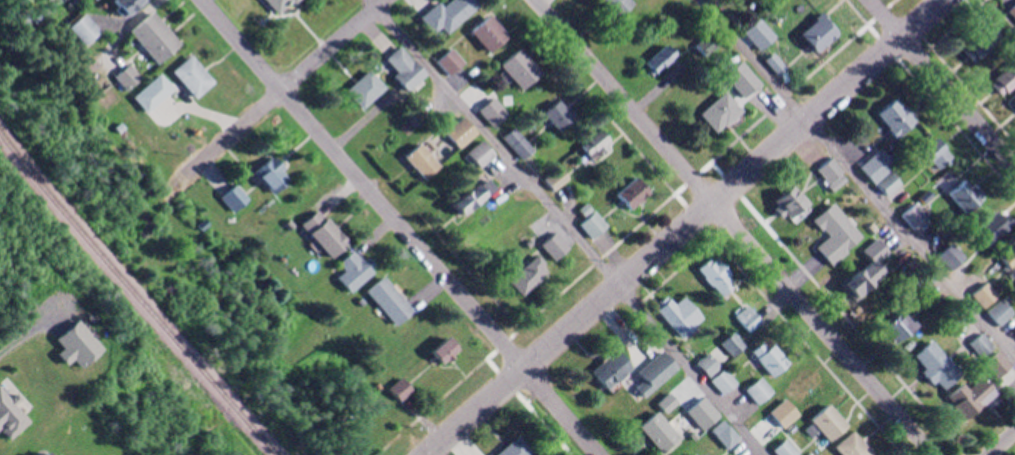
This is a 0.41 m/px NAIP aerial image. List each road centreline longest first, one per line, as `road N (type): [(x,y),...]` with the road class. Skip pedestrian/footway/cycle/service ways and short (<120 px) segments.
road 1 (residential): [(943,0),(425,454)]
road 2 (residential): [(202,0),(601,454)]
road 3 (residential): [(534,0),(932,454)]
road 4 (residential): [(383,0),(169,190)]
road 5 (residential): [(868,0),(1014,169)]

